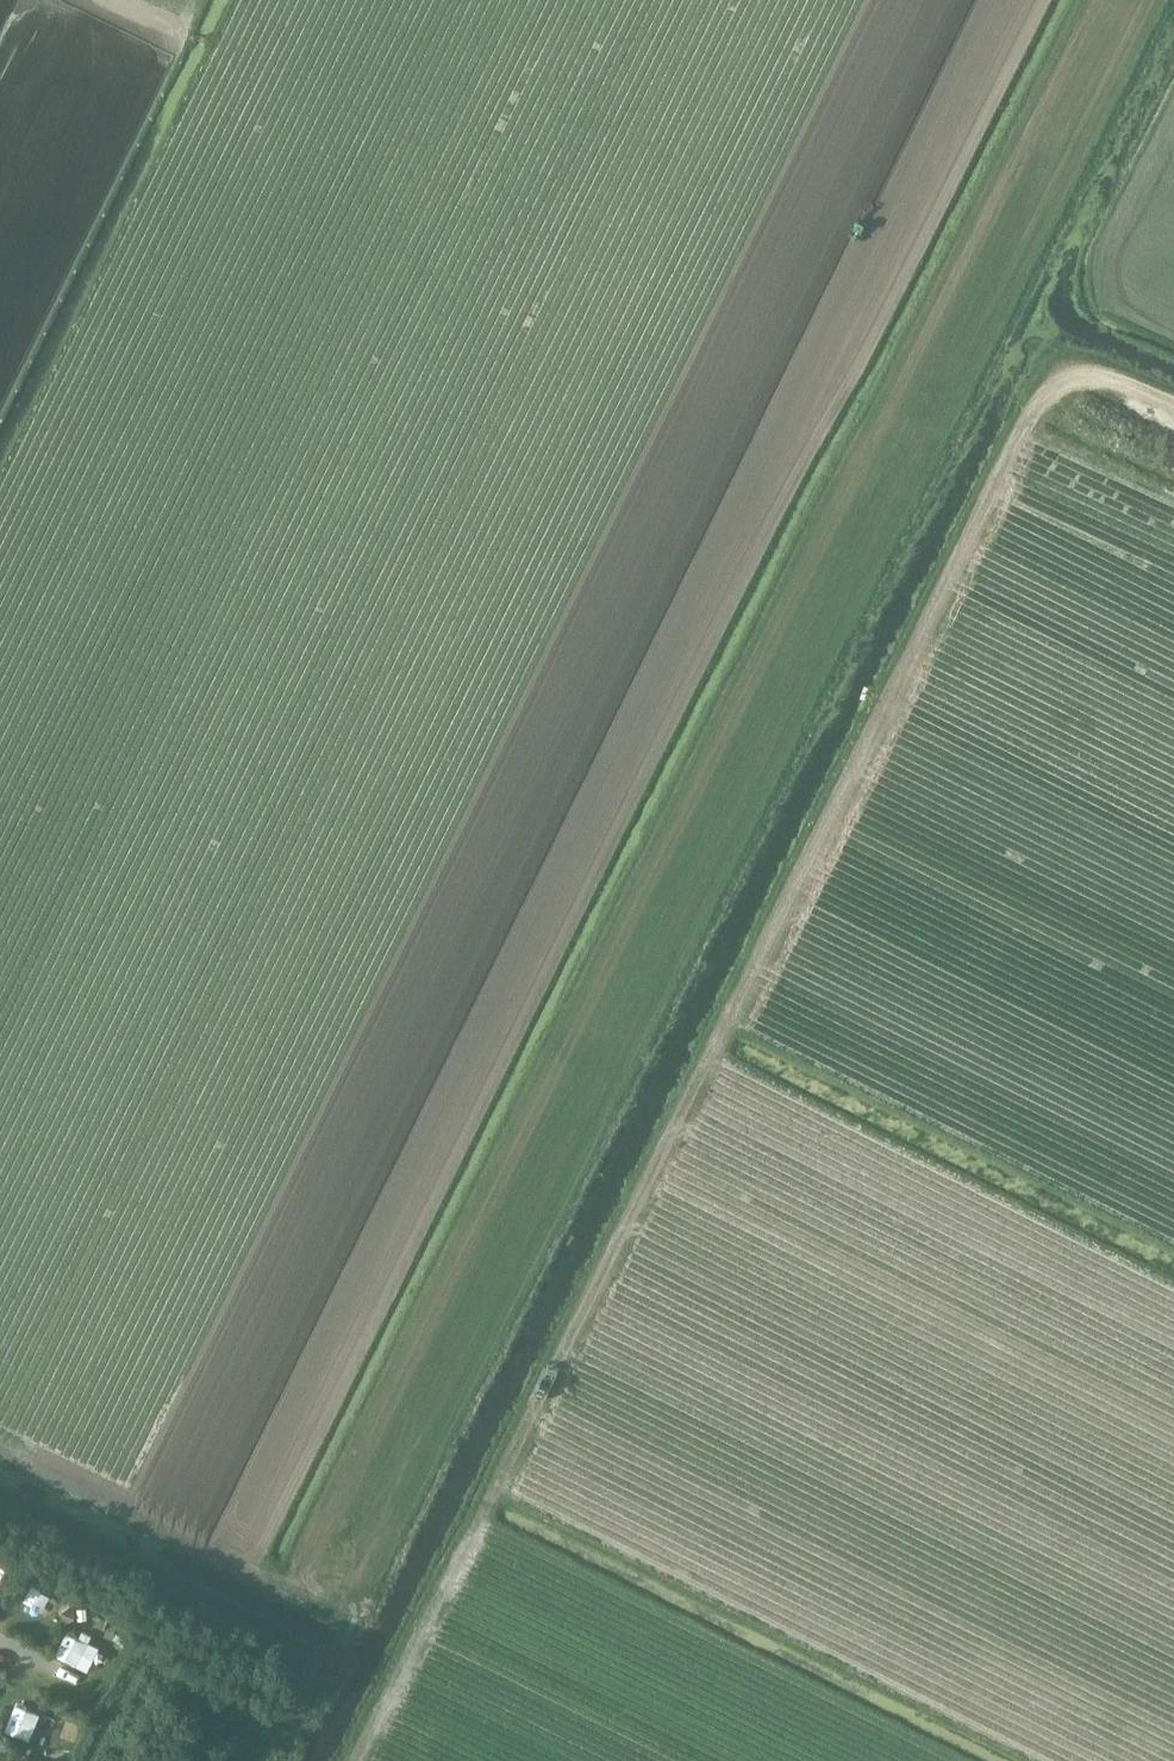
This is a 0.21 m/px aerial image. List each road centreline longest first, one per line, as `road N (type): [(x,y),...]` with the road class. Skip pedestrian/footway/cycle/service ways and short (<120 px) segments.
road 1 (track): [(348,1632),(338,1617),(852,582),(1151,0)]
road 2 (track): [(357,1760),(1043,387),(1091,373),(1173,411)]
road 3 (track): [(310,1665),(0,1507)]

